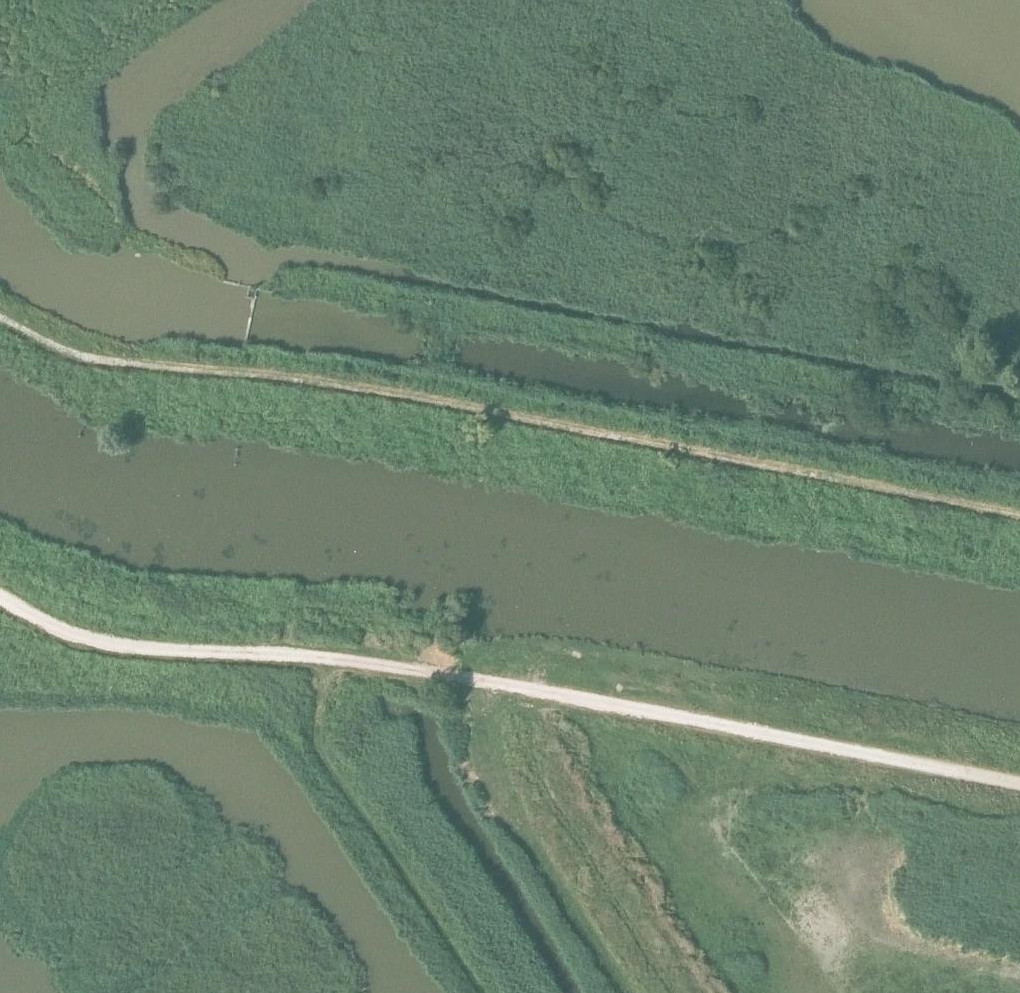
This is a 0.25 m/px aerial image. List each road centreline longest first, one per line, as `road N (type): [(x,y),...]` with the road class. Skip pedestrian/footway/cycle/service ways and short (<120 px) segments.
road 1 (track): [(1019,782),(337,658),(112,646),(60,631),(0,595)]

